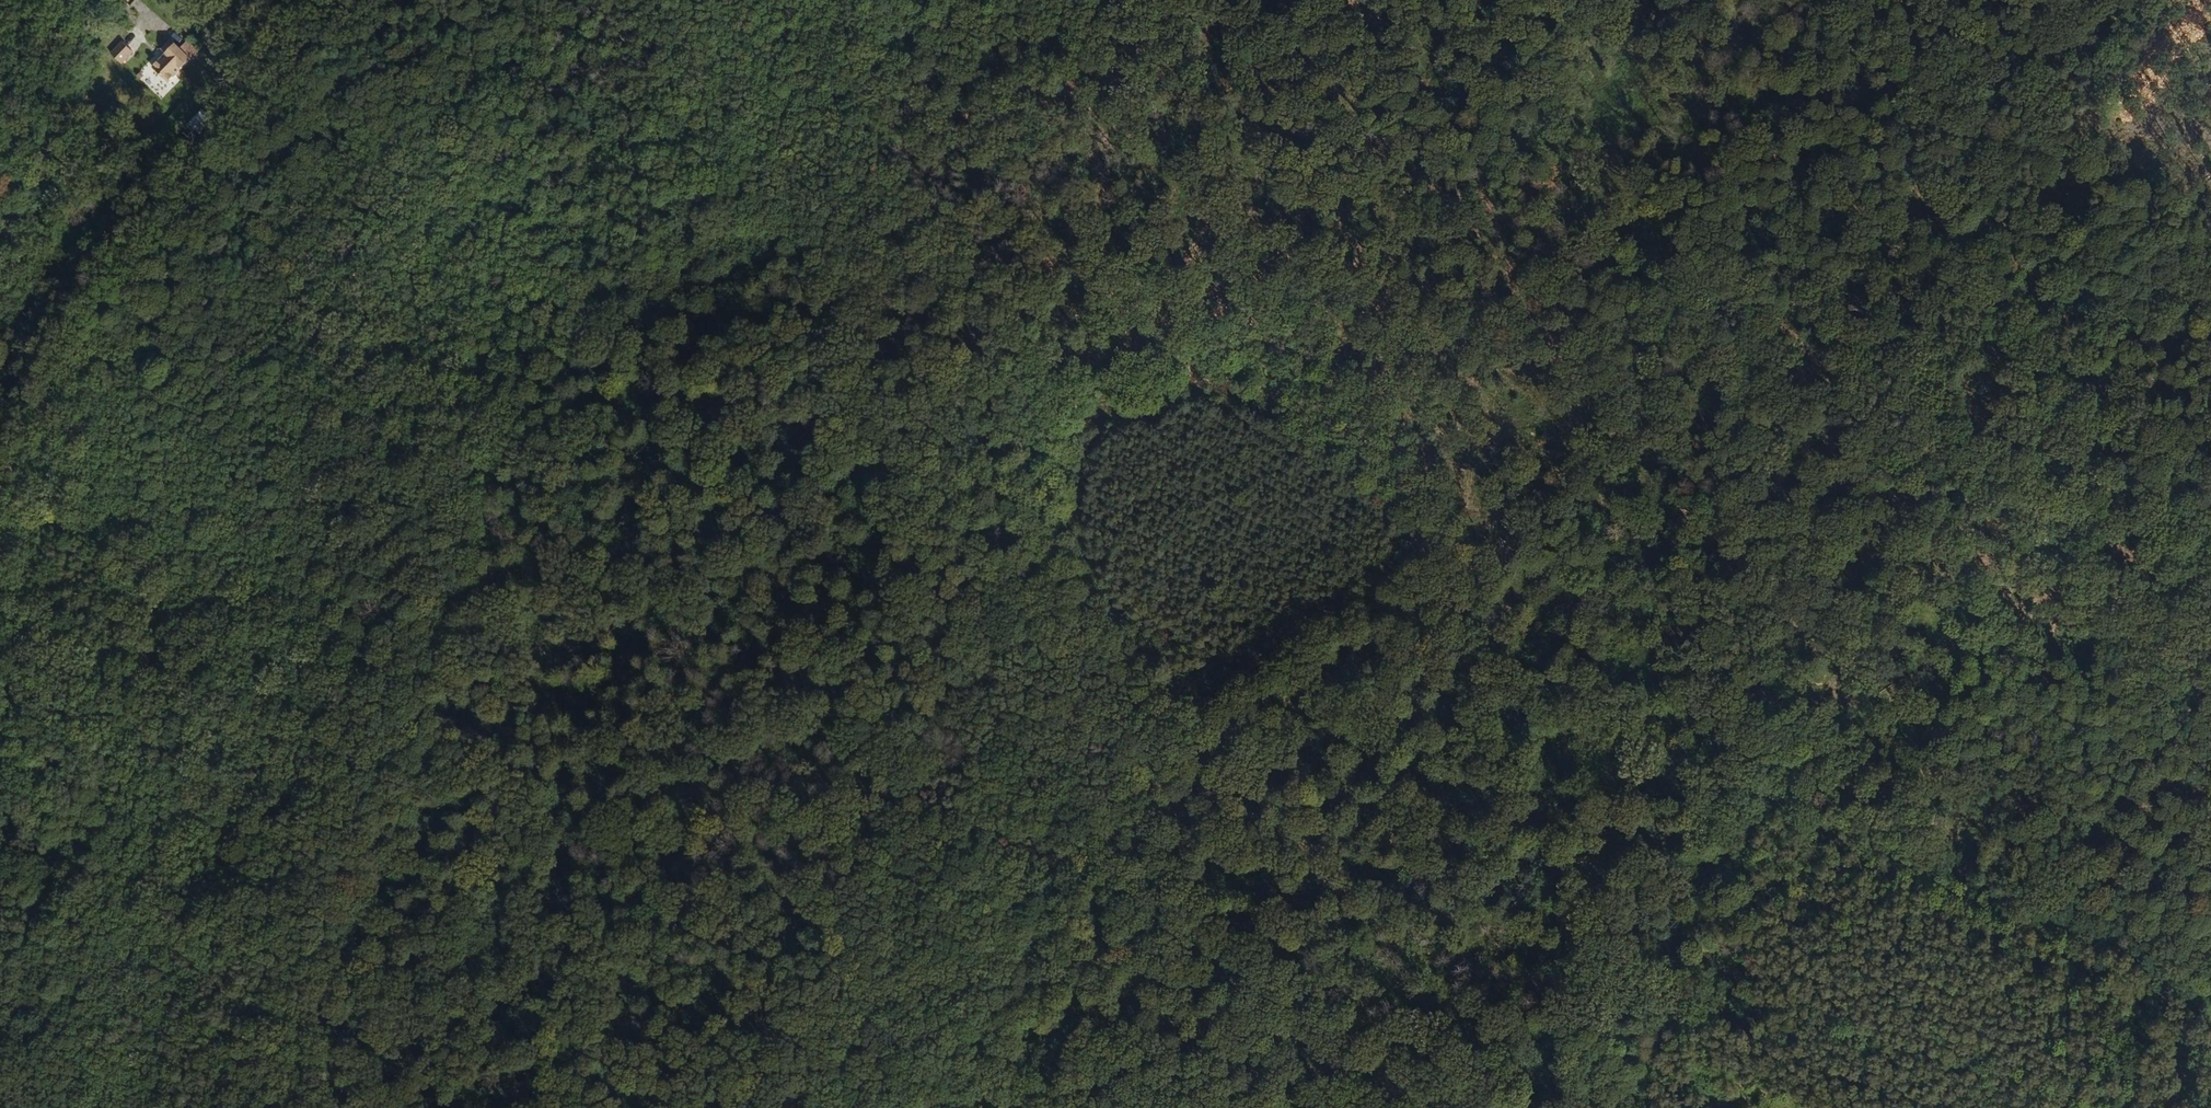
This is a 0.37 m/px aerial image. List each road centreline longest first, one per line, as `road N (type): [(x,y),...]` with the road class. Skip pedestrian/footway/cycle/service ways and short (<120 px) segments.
road 1 (track): [(0,277),(71,318),(97,322),(183,302),(295,254),(344,261),(370,290),(480,454),(494,514),(482,562),(417,695),(419,720),(525,866),(577,994),(602,1107)]
road 2 (track): [(355,0),(97,322),(0,476)]
road 3 (track): [(87,0),(0,164)]

